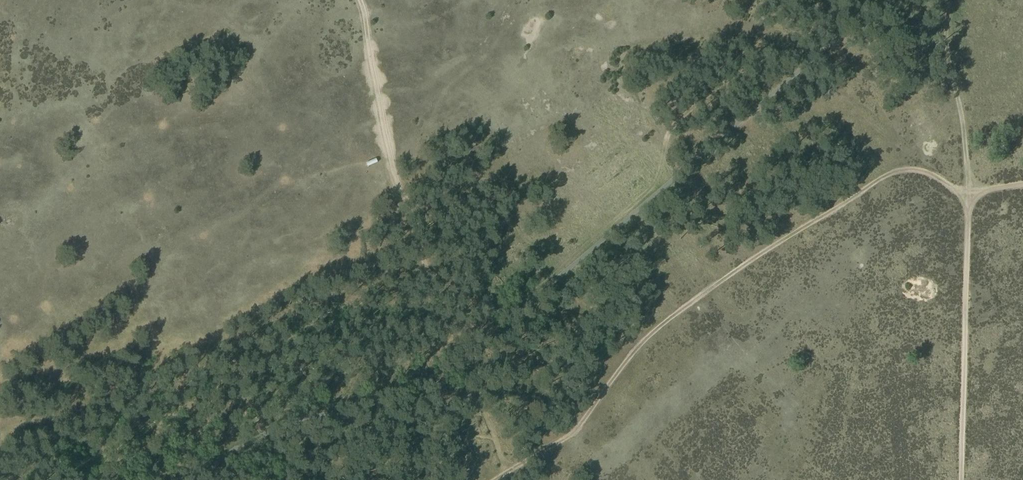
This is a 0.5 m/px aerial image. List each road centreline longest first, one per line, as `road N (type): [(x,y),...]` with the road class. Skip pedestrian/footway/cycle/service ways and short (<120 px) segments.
road 1 (track): [(499,479),(571,436),(659,328),(884,176),(924,168),(964,199),(968,212)]
road 2 (track): [(453,354),(216,416),(183,430),(132,479)]
road 3 (track): [(962,479),(968,212)]
road 4 (track): [(968,212),(948,0)]

